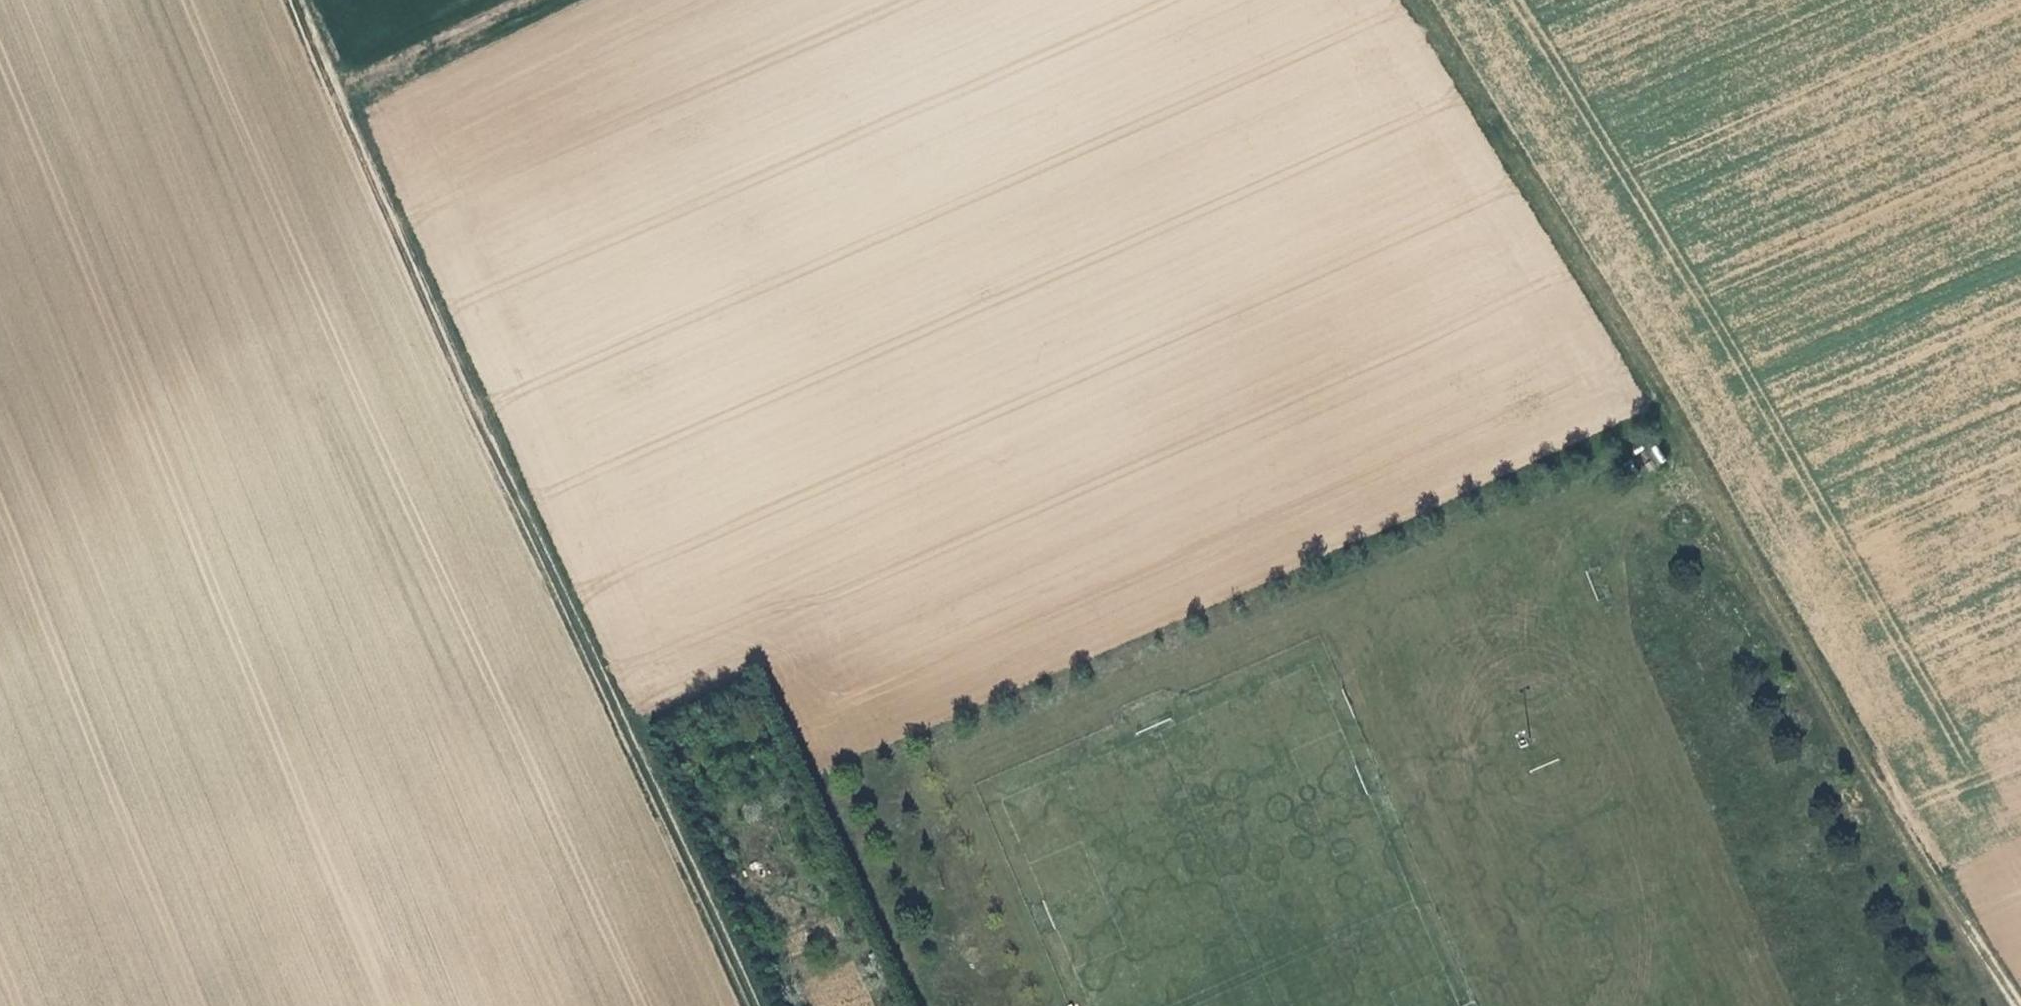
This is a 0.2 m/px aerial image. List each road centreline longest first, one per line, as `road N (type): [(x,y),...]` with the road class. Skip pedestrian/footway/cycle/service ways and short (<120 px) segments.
road 1 (track): [(739,1005),(293,0)]
road 2 (track): [(1659,397),(2019,1005)]

